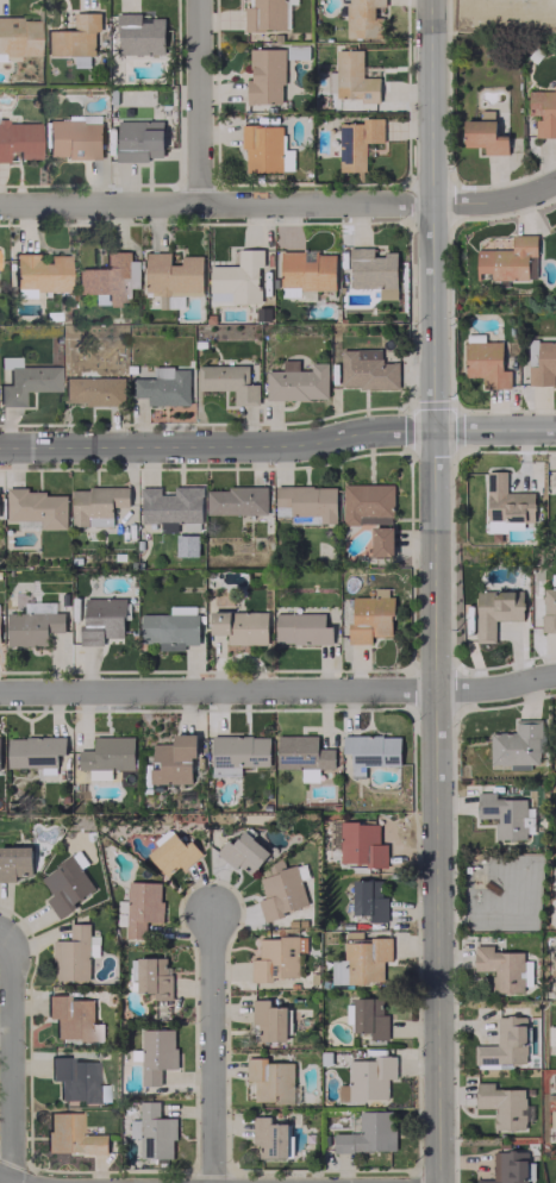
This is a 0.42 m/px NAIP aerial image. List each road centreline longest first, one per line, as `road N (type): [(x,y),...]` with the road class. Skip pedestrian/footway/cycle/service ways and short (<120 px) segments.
road 1 (tertiary): [(429,0),(437,1182)]
road 2 (residential): [(0,205),(495,204),(555,181)]
road 3 (tertiary): [(0,446),(277,444),(374,430),(555,428)]
road 4 (residential): [(0,692),(432,689),(555,675)]
road 5 (residential): [(210,913),(212,1182)]
road 6 (residential): [(12,931),(11,1181)]
road 7 (residential): [(196,0),(196,204)]

